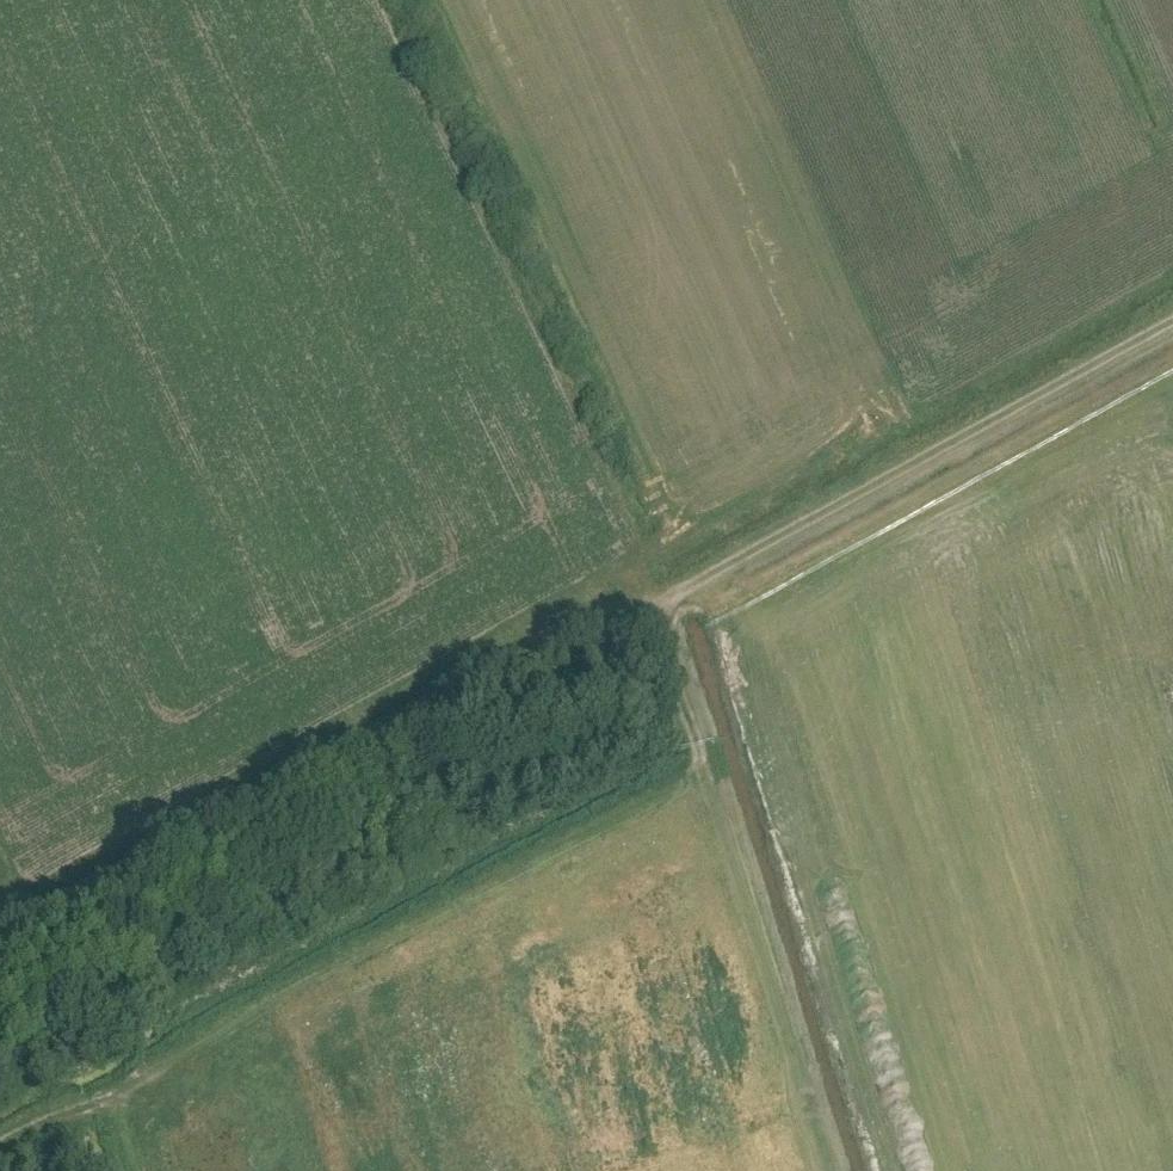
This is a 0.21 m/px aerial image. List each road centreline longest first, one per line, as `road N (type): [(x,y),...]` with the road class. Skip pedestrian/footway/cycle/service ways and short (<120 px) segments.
road 1 (track): [(0,1136),(711,734),(669,604),(1172,326)]
road 2 (track): [(669,604),(0,968)]

